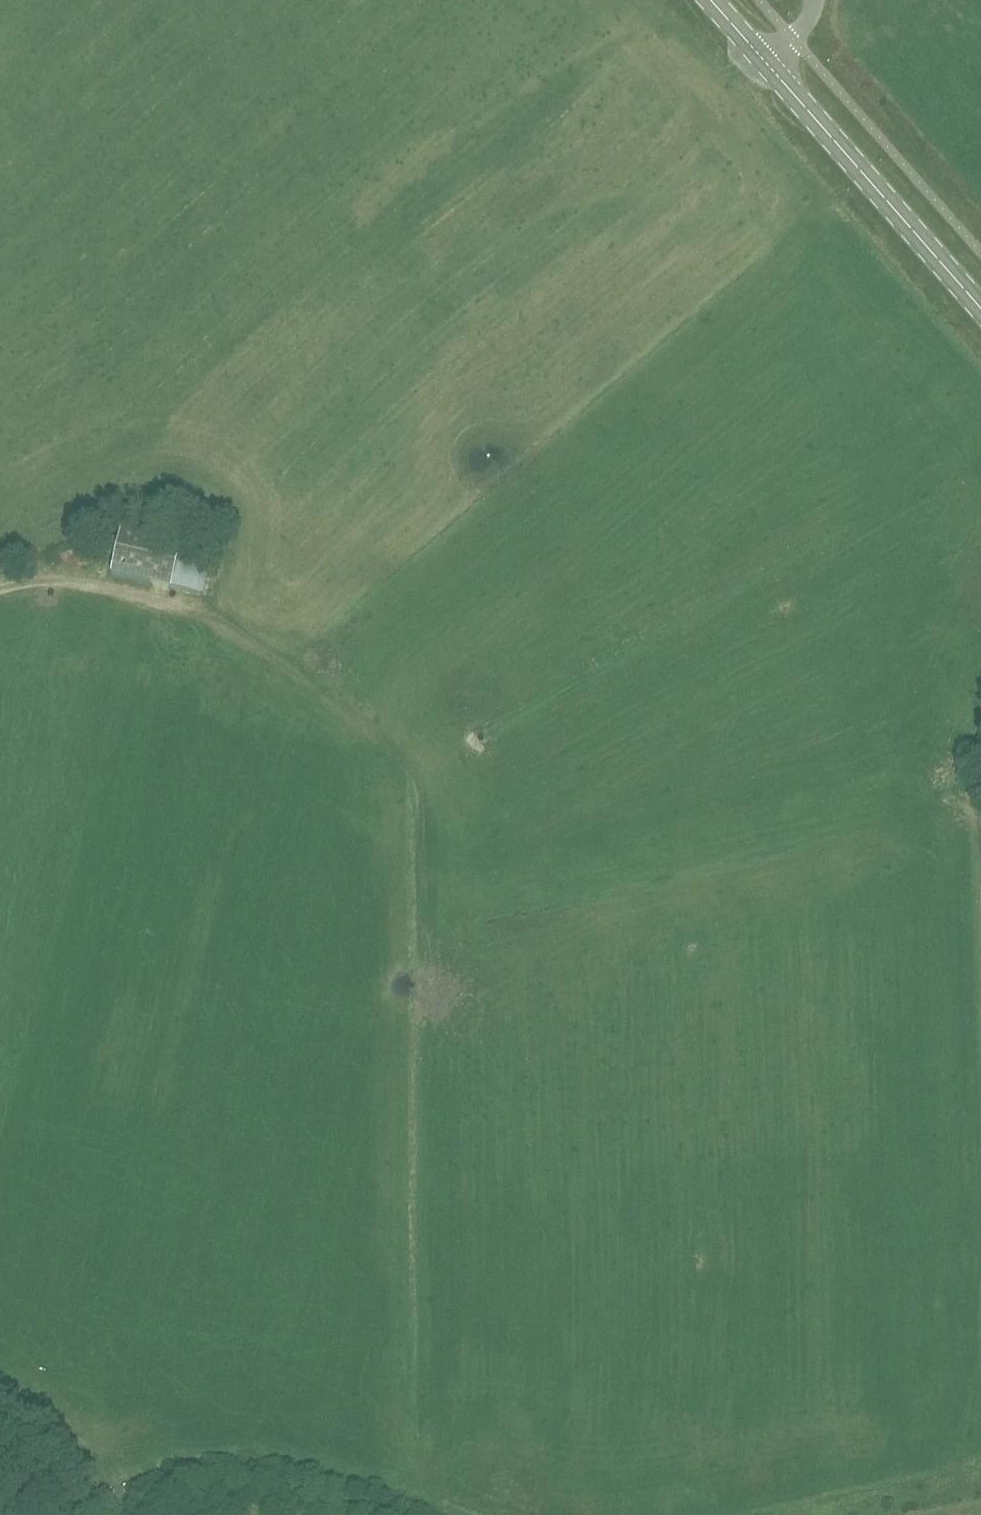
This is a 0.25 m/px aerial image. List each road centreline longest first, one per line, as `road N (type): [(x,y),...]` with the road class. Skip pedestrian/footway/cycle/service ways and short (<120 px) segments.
road 1 (secondary): [(980,314),(706,0)]

